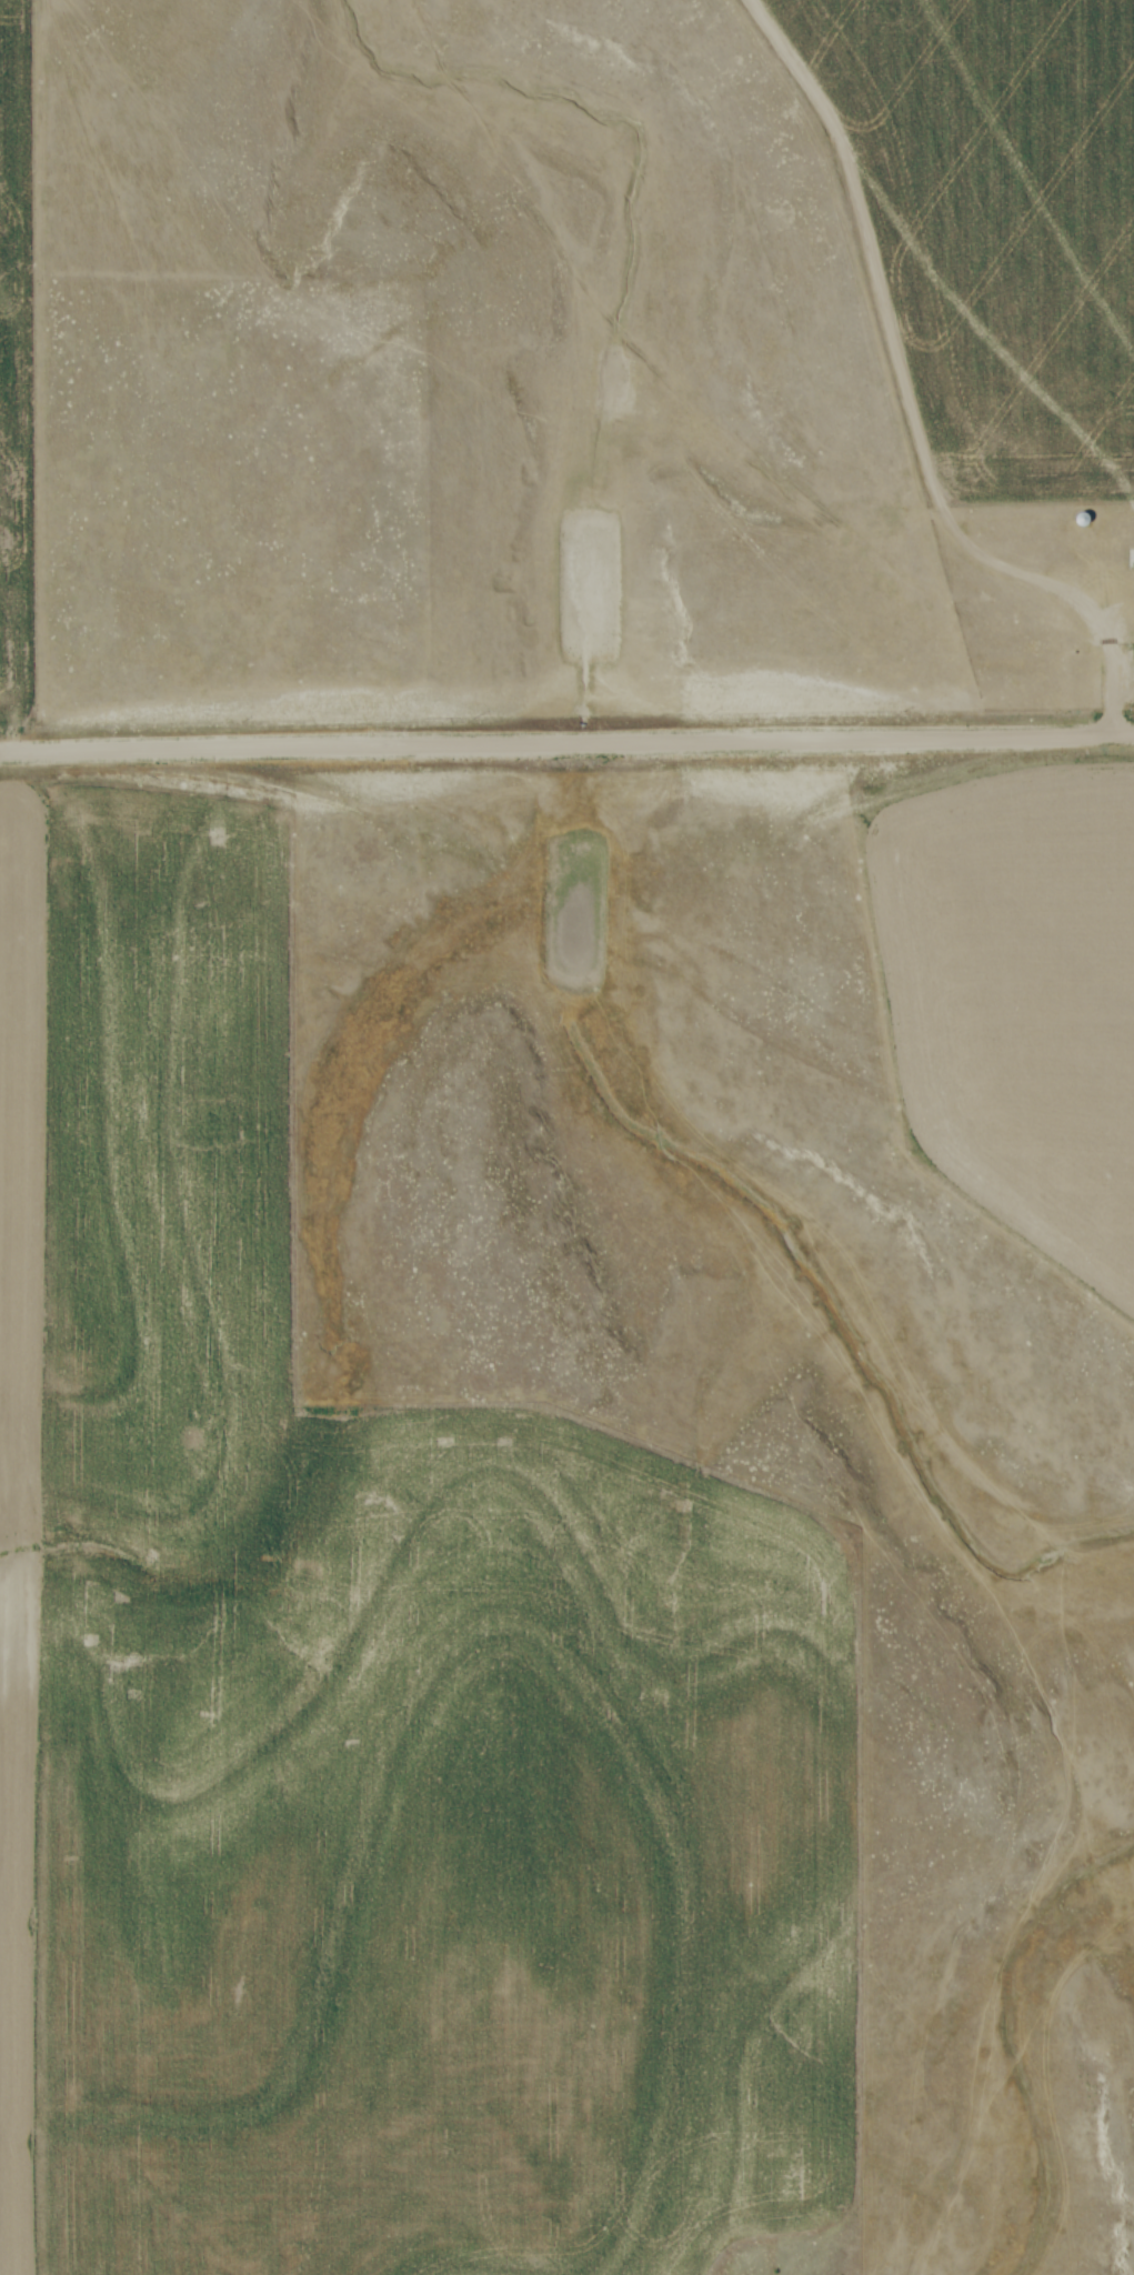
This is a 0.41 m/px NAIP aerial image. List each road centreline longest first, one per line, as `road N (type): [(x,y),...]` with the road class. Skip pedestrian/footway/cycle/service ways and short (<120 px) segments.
road 1 (residential): [(1133,735),(0,754)]

